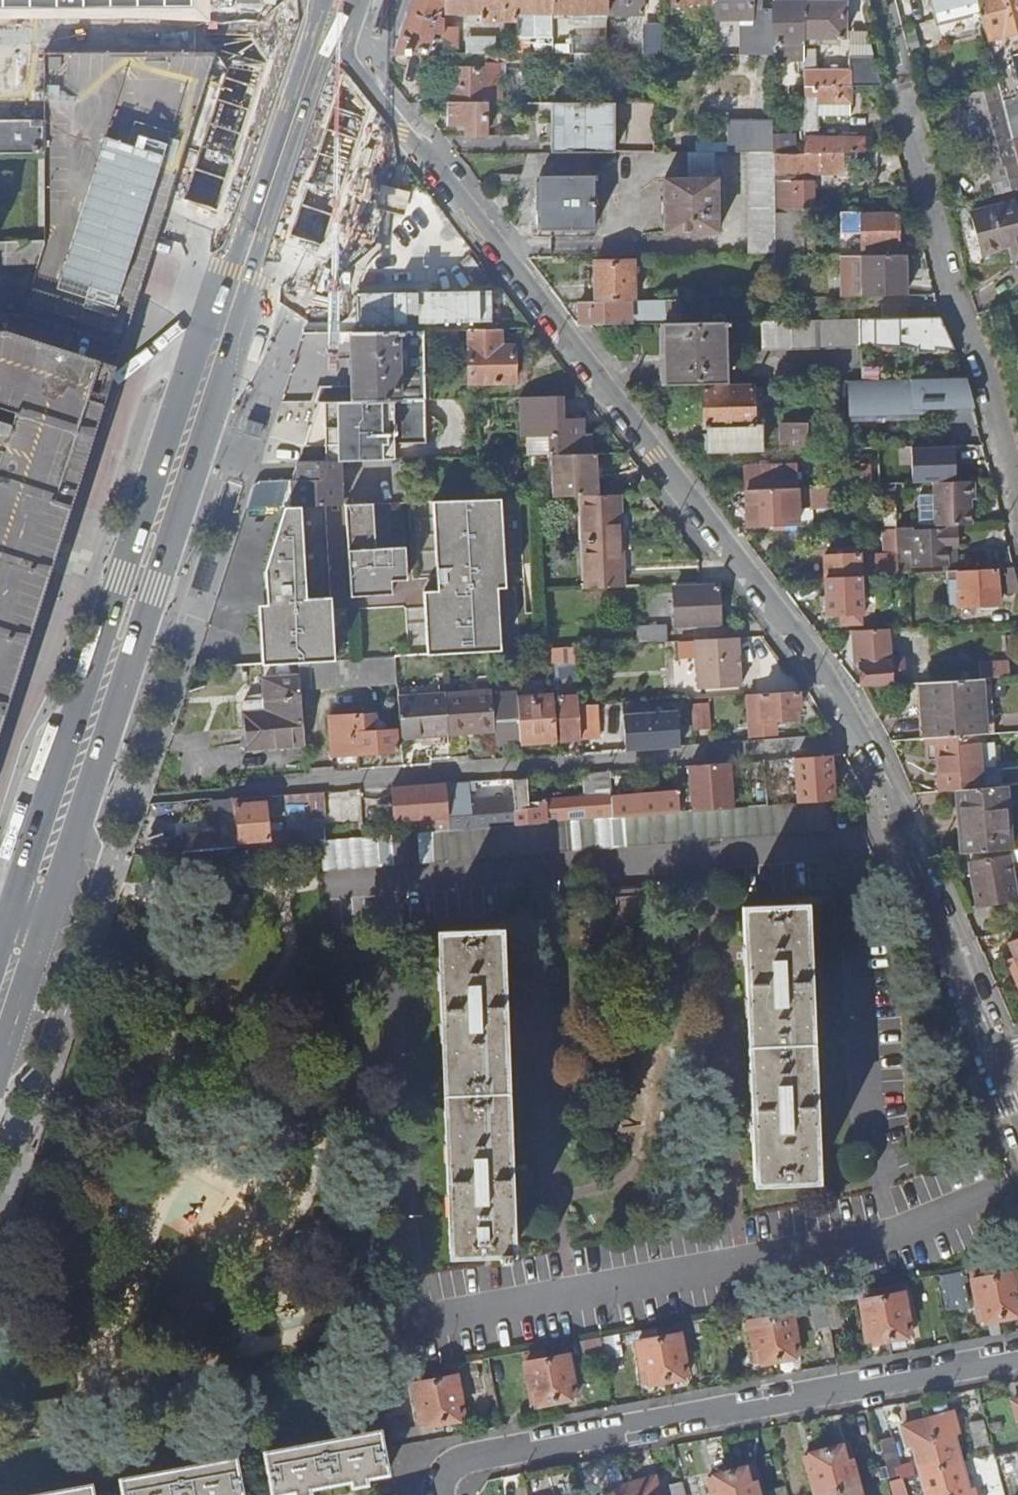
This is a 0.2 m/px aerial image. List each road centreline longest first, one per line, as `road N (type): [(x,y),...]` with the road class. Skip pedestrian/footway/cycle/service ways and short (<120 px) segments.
road 1 (residential): [(998,1061),(870,743),(337,52)]
road 2 (primary): [(0,1061),(337,52)]
road 3 (primary): [(306,0),(0,944)]
road 4 (residential): [(1017,1356),(455,1463),(437,1482),(441,1494)]
road 5 (residential): [(1017,495),(978,335),(956,323),(941,281),(874,0)]
road 6 (unknown): [(0,13),(302,11)]

